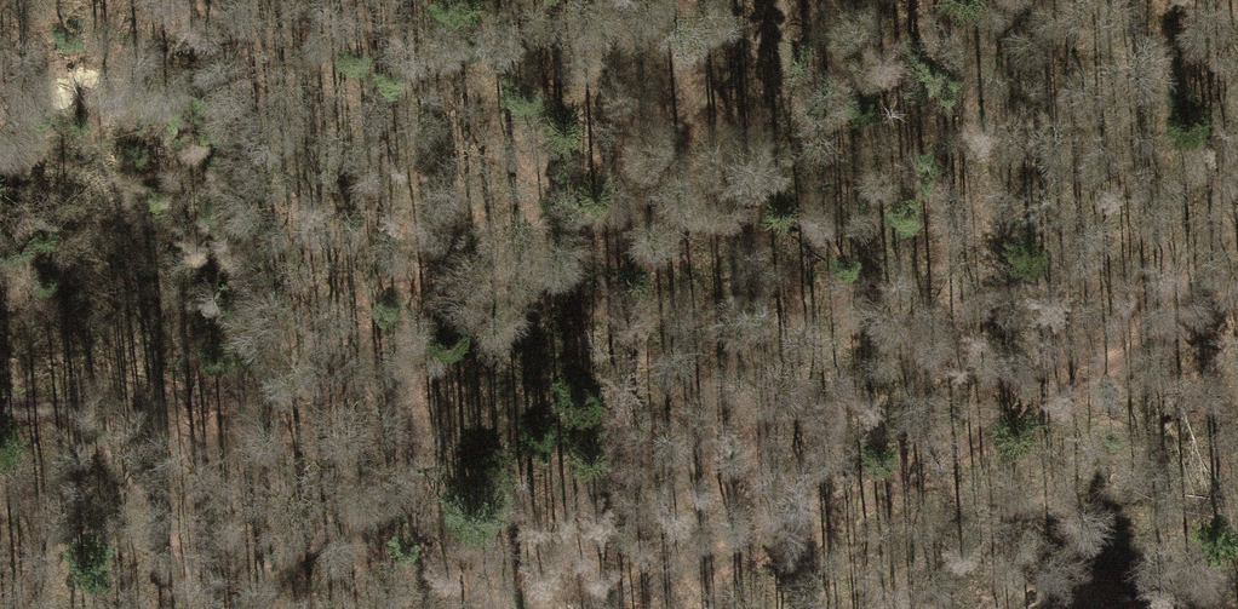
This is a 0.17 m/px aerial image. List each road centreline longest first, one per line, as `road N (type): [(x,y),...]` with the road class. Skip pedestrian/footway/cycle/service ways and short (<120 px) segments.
road 1 (track): [(489,608),(460,600),(425,559),(404,358),(519,305),(791,0)]
road 2 (track): [(1237,292),(1116,377),(850,508),(596,600),(538,608)]
road 3 (track): [(404,358),(77,418)]

